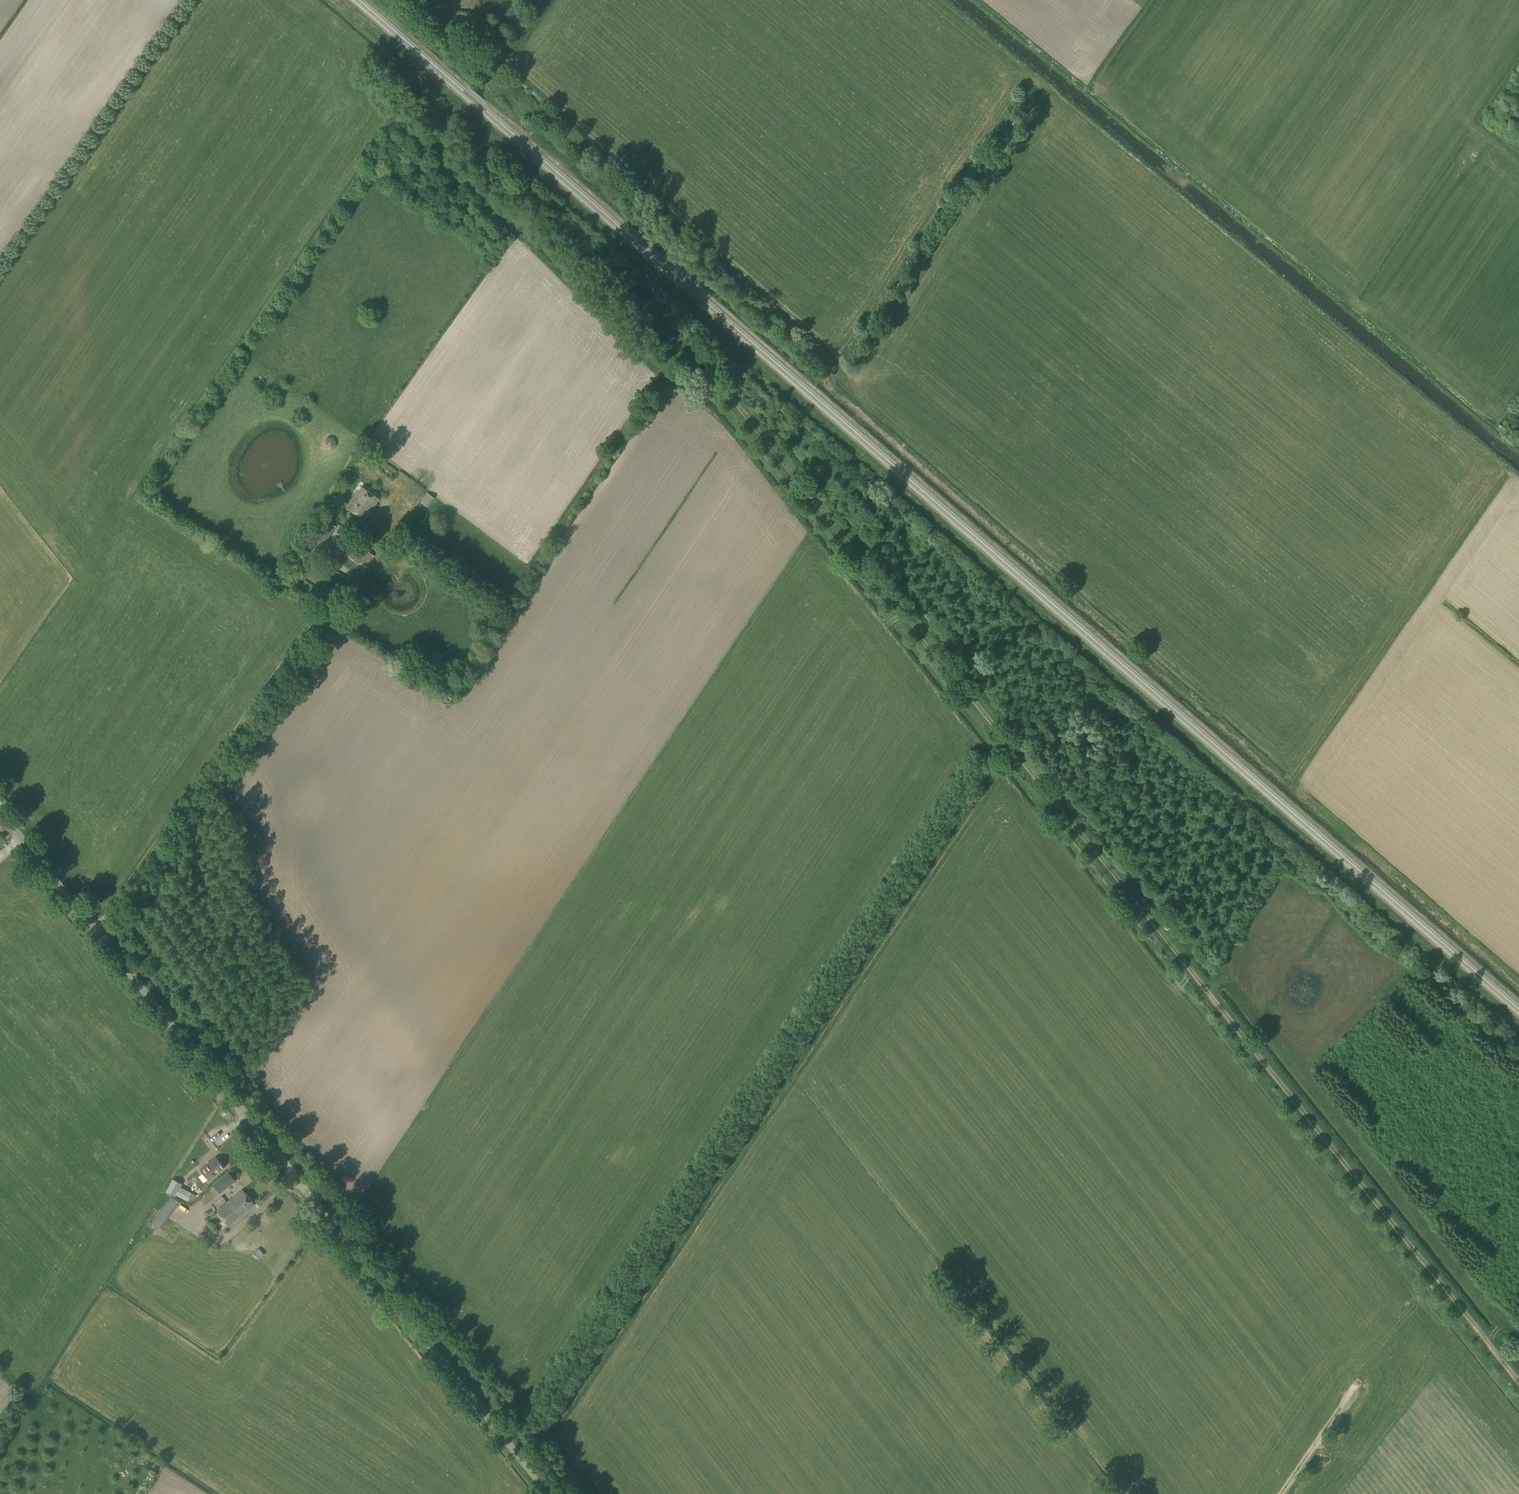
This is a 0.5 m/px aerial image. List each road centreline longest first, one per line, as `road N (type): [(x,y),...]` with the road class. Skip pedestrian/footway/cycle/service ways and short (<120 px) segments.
road 1 (track): [(1518,1383),(590,240),(528,197),(501,160)]
road 2 (unclassified): [(556,1493),(0,811)]
road 3 (track): [(496,91),(413,0)]

